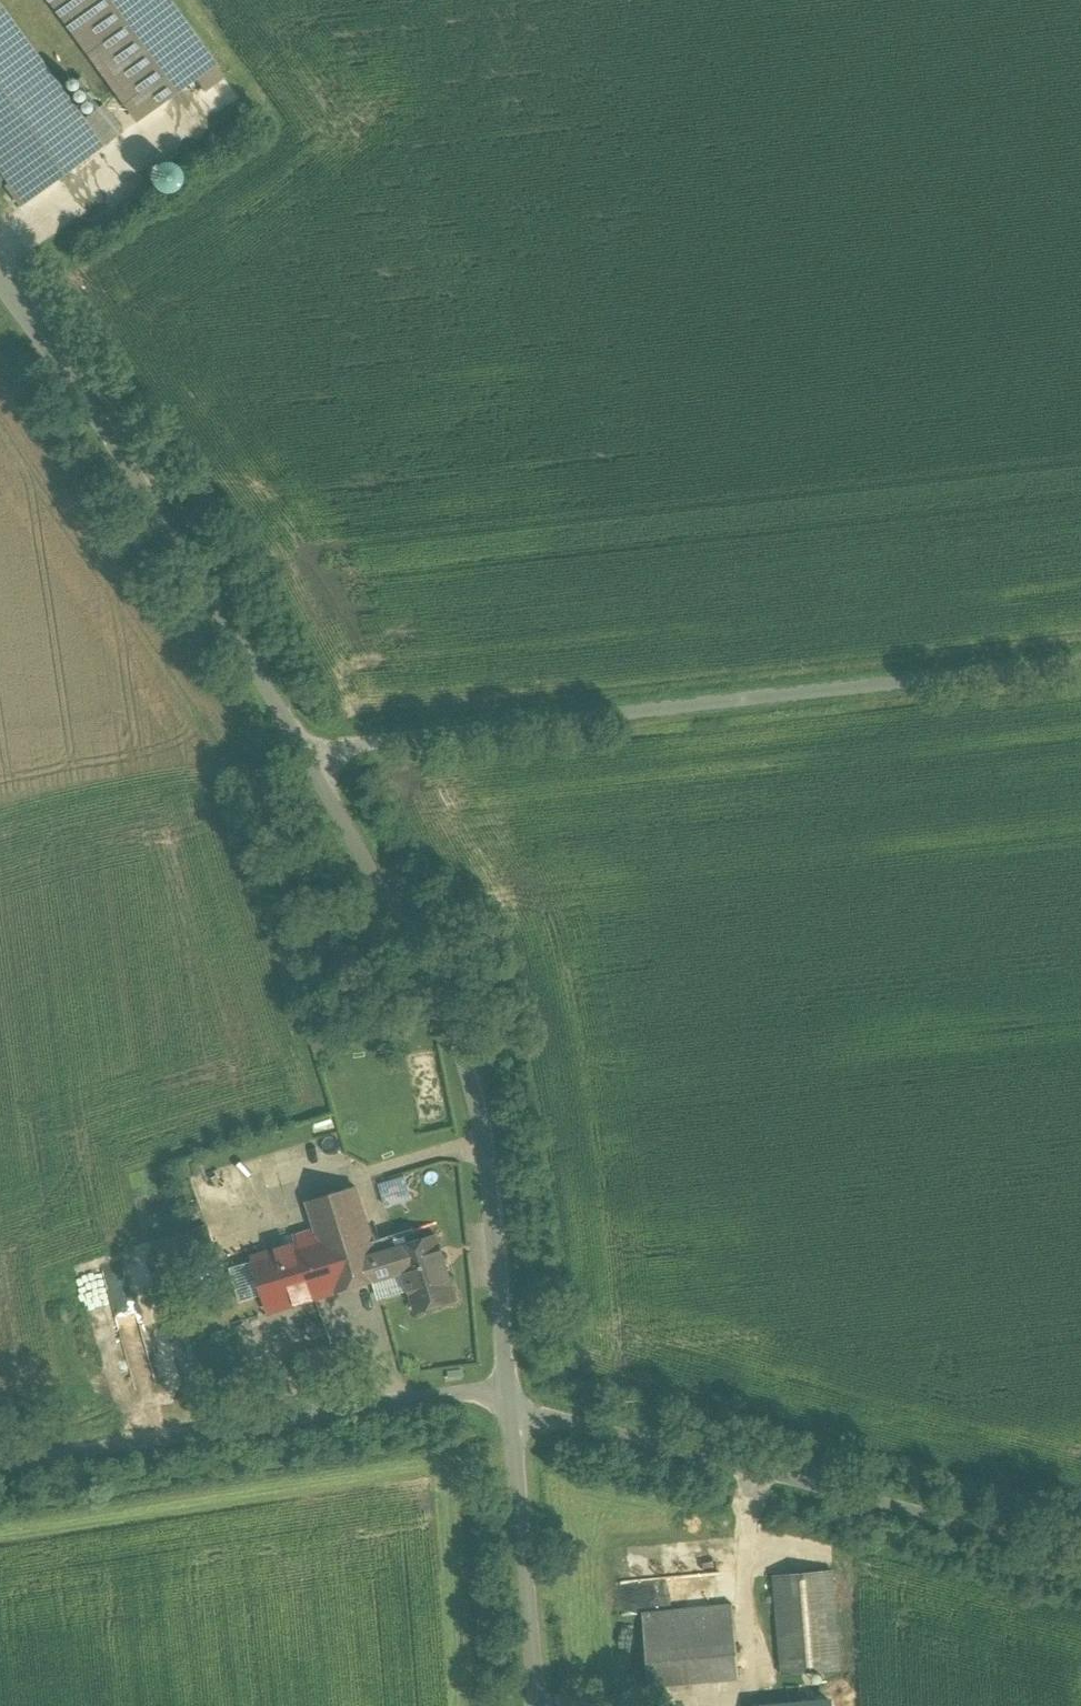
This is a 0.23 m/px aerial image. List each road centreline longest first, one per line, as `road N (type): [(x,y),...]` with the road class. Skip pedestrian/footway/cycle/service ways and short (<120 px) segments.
road 1 (unclassified): [(309,756),(1080,666)]
road 2 (unclassified): [(309,756),(449,1021),(469,1074),(512,1407)]
road 3 (unclassified): [(0,287),(140,484),(309,756)]
road 4 (unclassified): [(512,1407),(466,1394),(0,1464)]
road 5 (unclassified): [(1080,1556),(756,1472)]
road 6 (unclassified): [(512,1407),(538,1705)]
road 7 (unclassified): [(756,1472),(512,1407)]
road 8 (unclassified): [(756,1472),(741,1539),(759,1686)]

